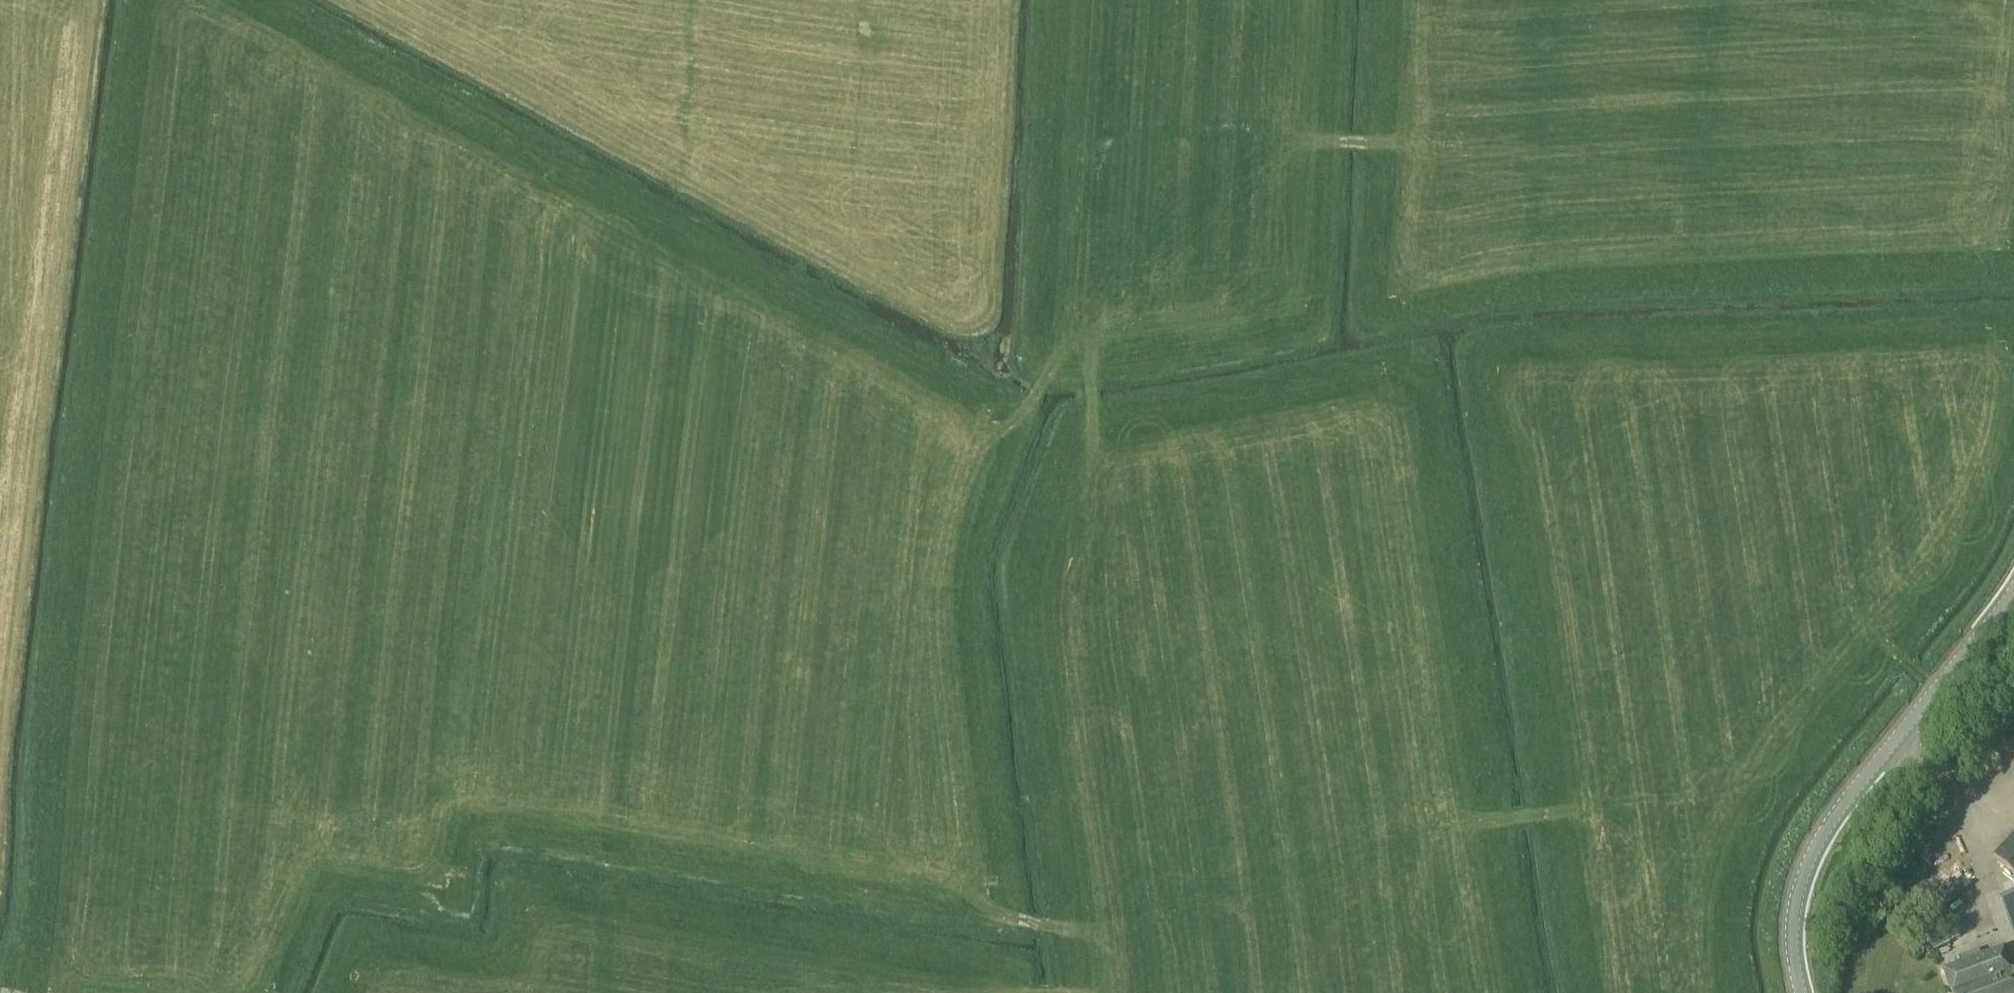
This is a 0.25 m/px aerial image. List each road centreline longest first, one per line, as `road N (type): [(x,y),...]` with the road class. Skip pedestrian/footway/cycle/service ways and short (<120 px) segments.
road 1 (tertiary): [(1803,992),(1792,931),(1799,884),(1817,844),(2013,586)]

